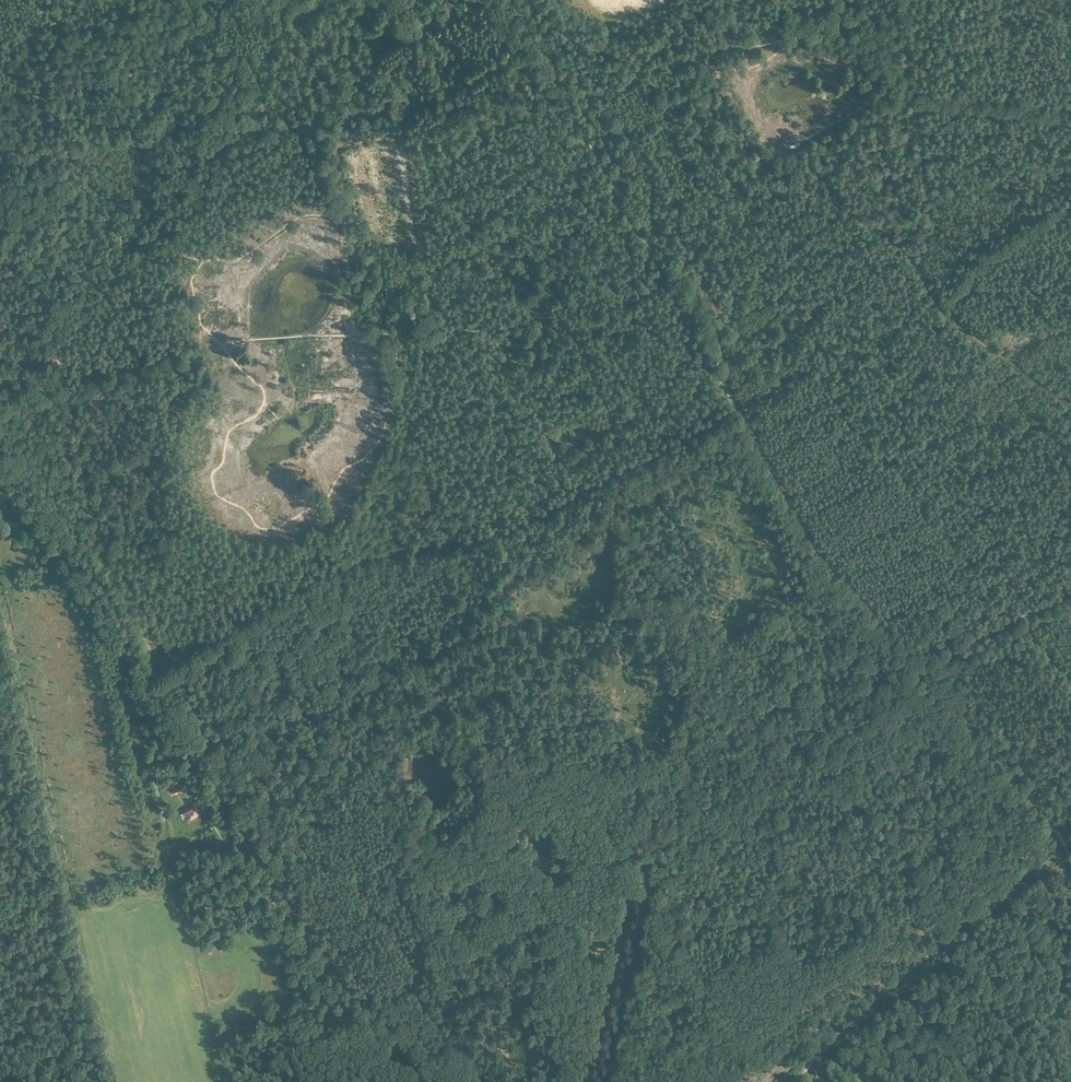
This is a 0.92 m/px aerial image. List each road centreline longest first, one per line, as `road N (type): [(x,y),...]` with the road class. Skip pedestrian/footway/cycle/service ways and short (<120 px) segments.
road 1 (track): [(0,447),(114,622),(152,712),(357,1081)]
road 2 (track): [(597,1081),(645,890),(930,661),(1070,594)]
road 3 (unclassified): [(531,0),(755,165),(892,94),(1070,110)]
road 4 (track): [(1067,852),(1016,881),(825,1048),(797,1081)]

